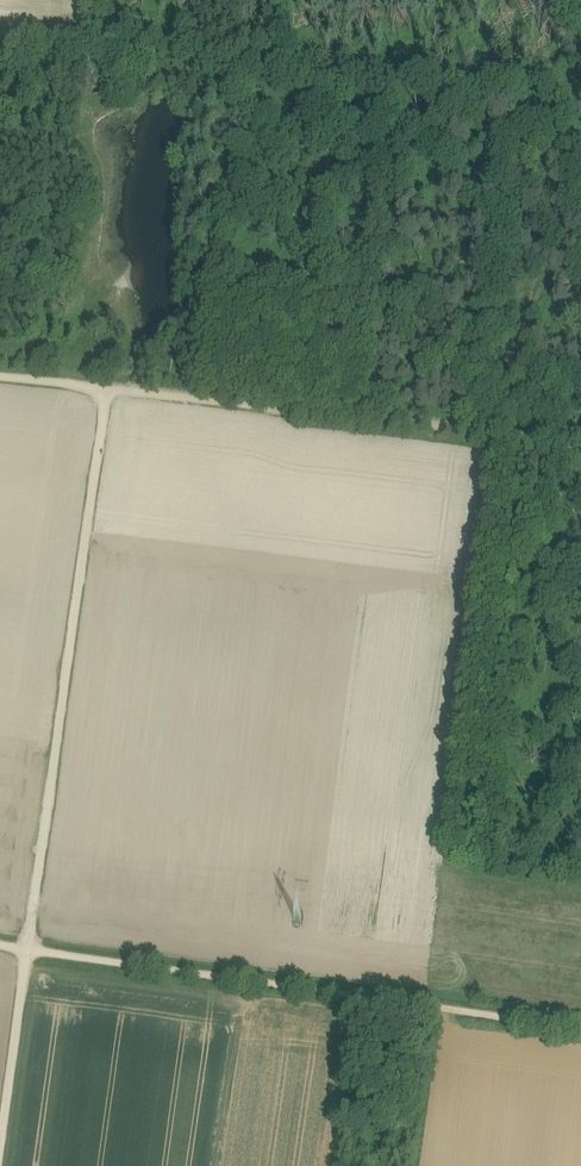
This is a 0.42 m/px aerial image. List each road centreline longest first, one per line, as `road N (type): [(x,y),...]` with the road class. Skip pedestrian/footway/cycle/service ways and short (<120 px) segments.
road 1 (track): [(0,376),(580,441)]
road 2 (track): [(27,950),(113,387)]
road 3 (track): [(27,950),(580,1028)]
road 4 (track): [(0,1145),(27,950)]

